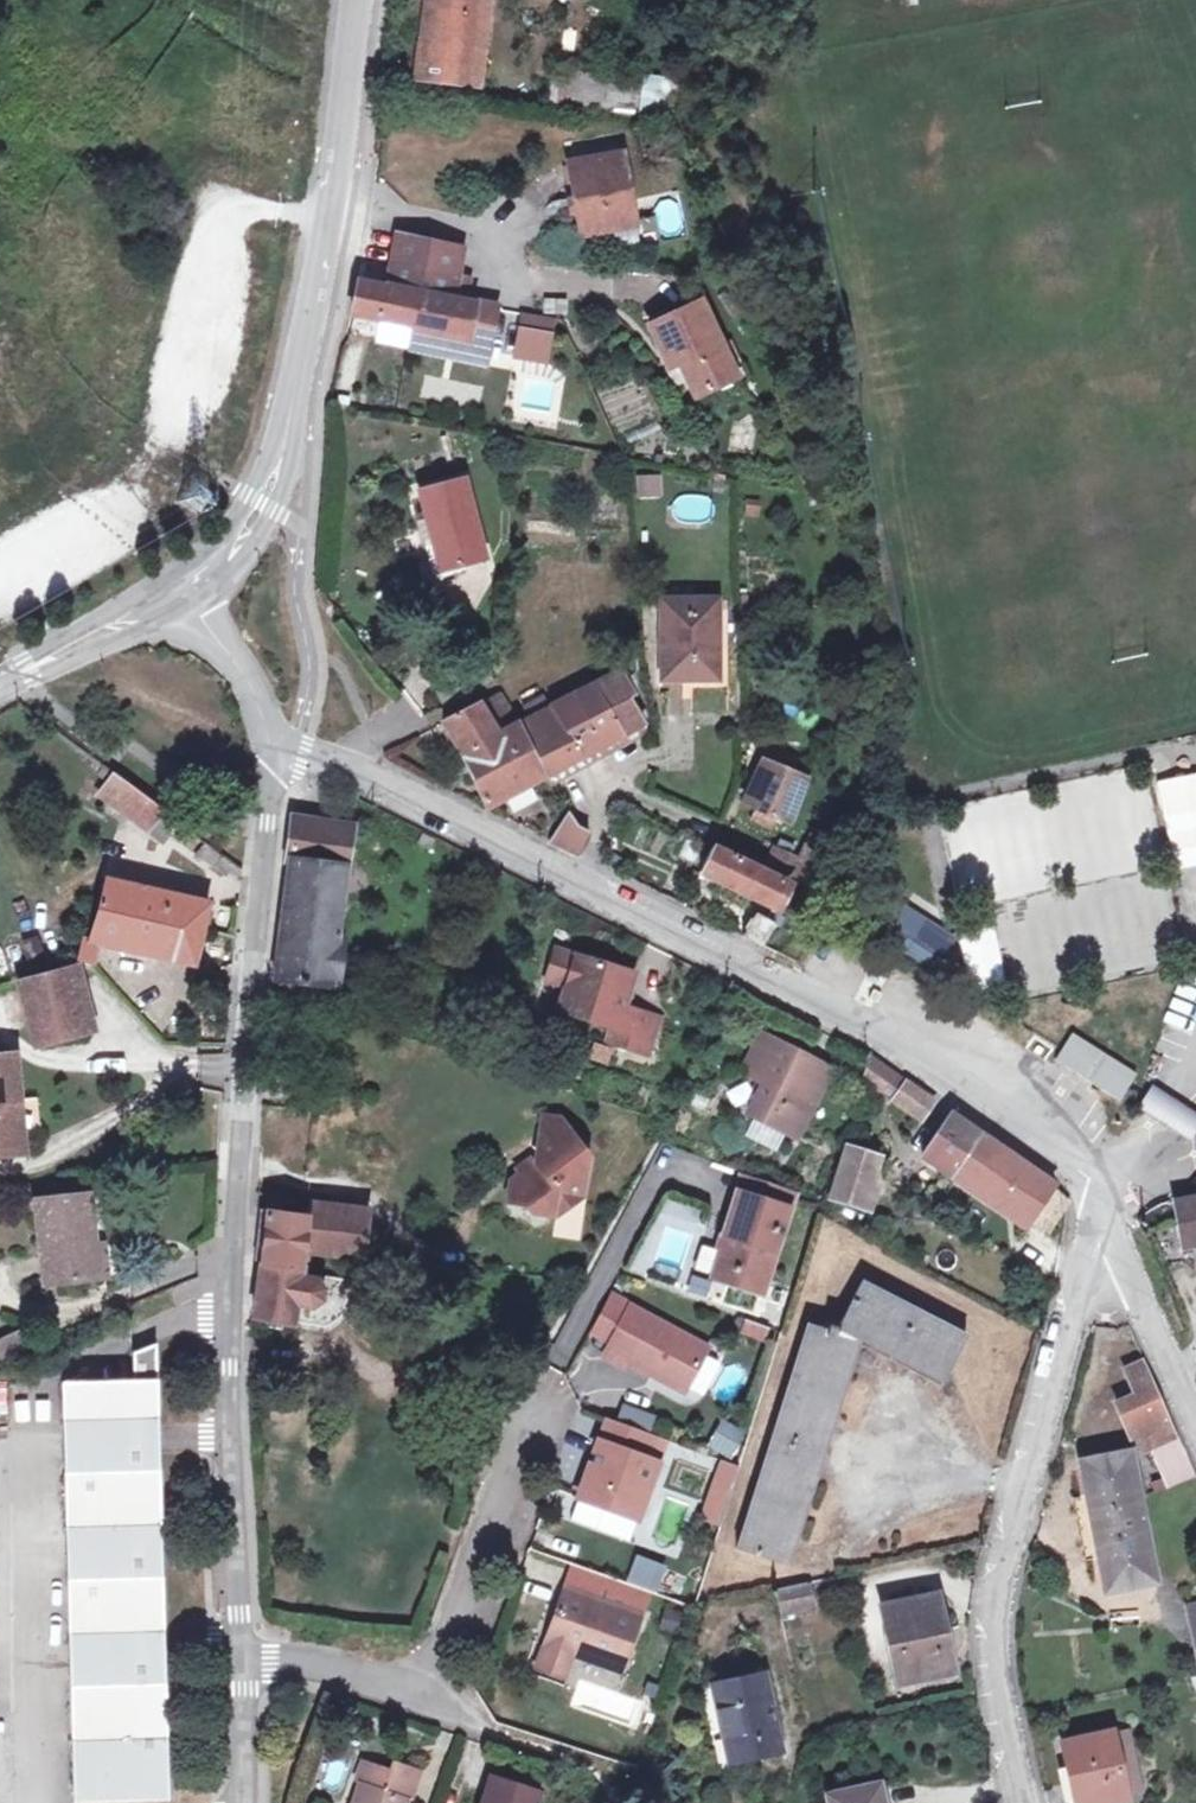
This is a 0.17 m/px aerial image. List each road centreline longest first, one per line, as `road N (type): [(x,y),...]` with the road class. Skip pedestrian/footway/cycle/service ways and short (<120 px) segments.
road 1 (residential): [(282,748),(914,1050),(1083,1183),(1109,1240)]
road 2 (residential): [(282,748),(249,1004),(236,1220),(244,1664)]
road 3 (tertiary): [(357,0),(278,469),(225,559),(186,585)]
road 4 (residential): [(1109,1240),(1079,1303),(998,1611),(1000,1685),(1026,1802)]
road 5 (residential): [(244,1664),(272,1660),(425,1694),(536,1396)]
road 6 (residential): [(1109,1240),(1195,1435)]
road 7 (tertiary): [(186,585),(0,689)]
road 8 (residential): [(186,585),(282,748)]
road 9 (residential): [(244,1664),(244,1802)]

